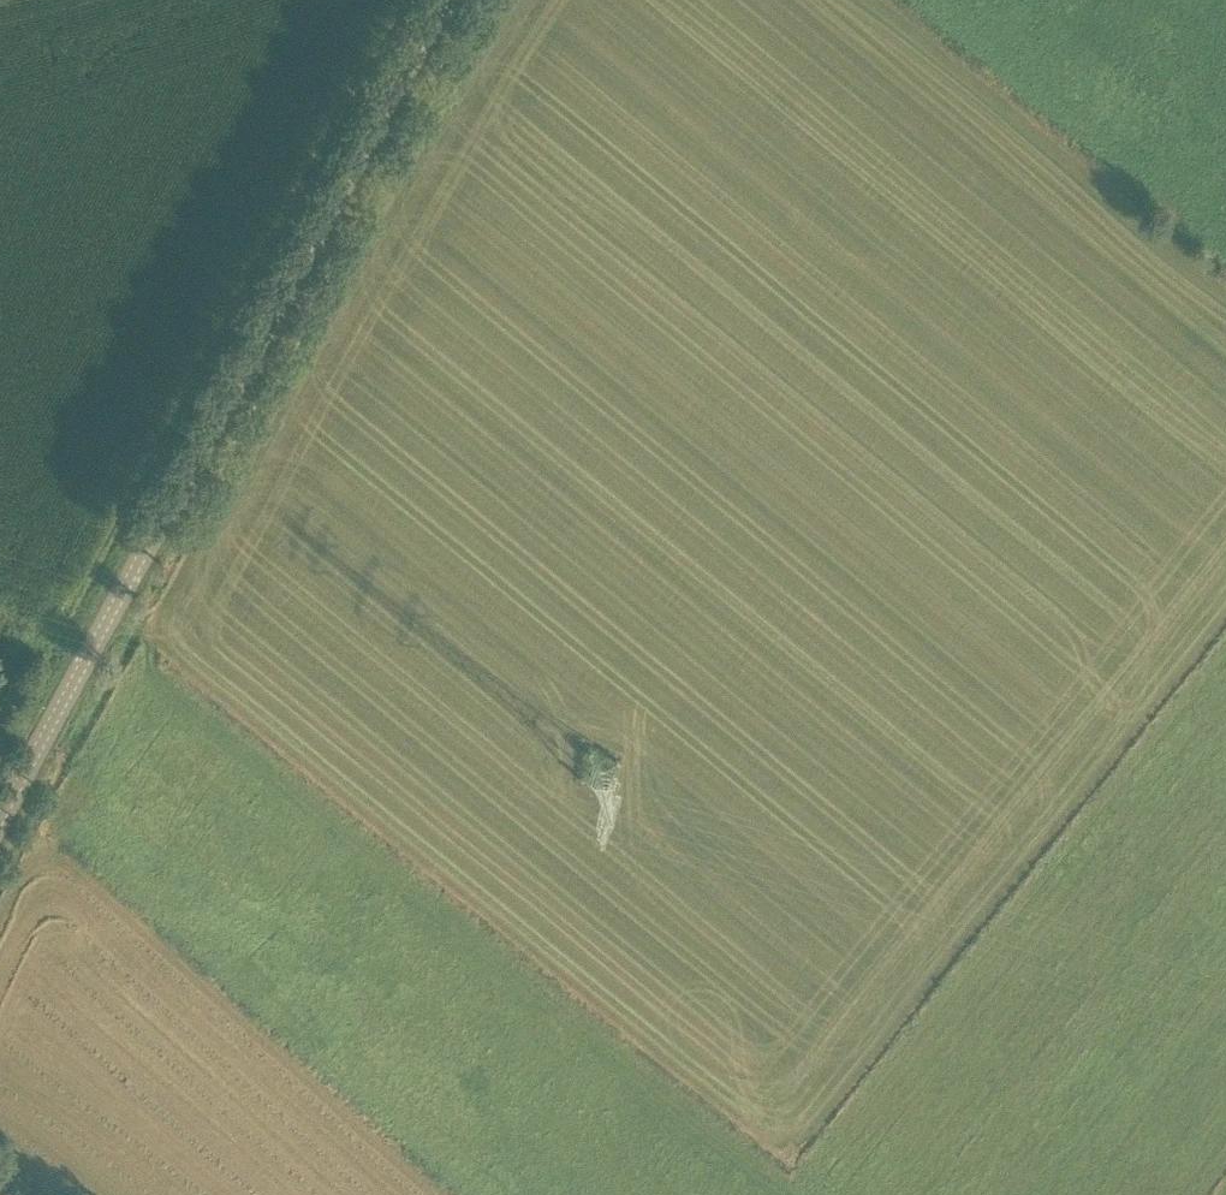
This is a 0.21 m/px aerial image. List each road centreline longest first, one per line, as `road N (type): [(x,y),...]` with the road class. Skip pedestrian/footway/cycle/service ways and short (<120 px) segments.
road 1 (unclassified): [(0,815),(444,0)]

